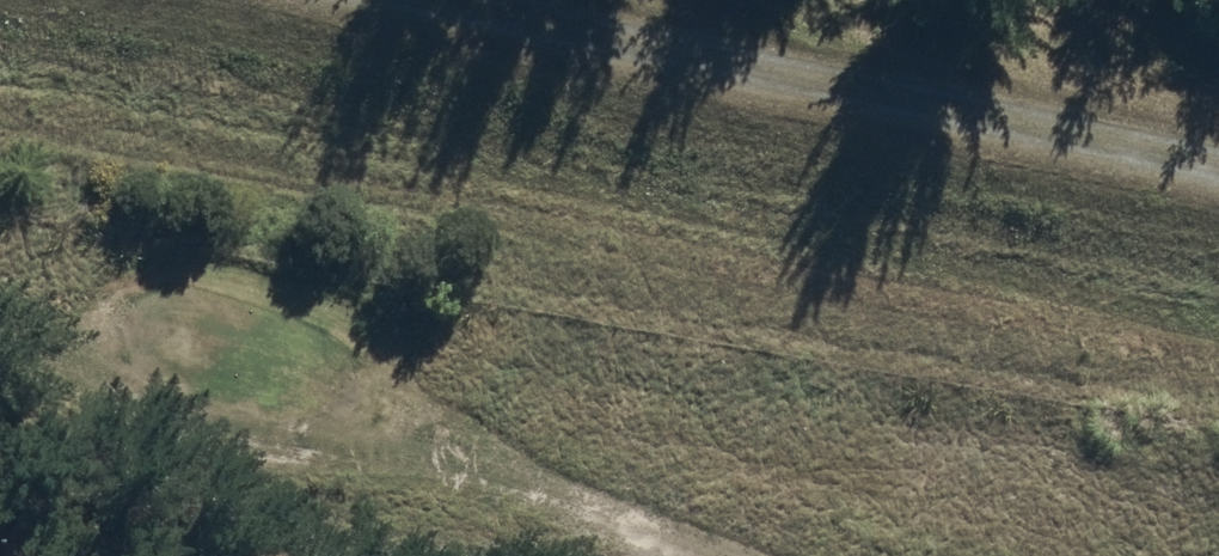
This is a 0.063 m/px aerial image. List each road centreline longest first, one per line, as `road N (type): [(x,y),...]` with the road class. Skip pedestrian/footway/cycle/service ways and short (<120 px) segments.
road 1 (track): [(0,120),(1218,368)]
road 2 (track): [(399,0),(1218,169)]

